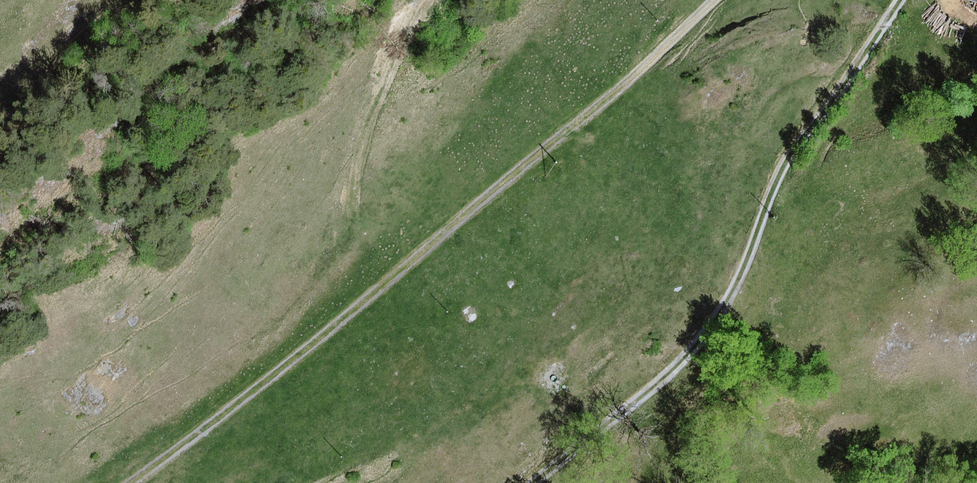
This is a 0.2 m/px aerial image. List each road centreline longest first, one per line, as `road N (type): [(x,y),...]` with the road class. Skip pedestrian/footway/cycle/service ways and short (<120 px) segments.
road 1 (track): [(719,0),(339,317),(124,482)]
road 2 (track): [(895,0),(788,162),(733,289),(604,437),(535,482)]
road 3 (track): [(428,0),(378,99),(348,200),(339,317)]

